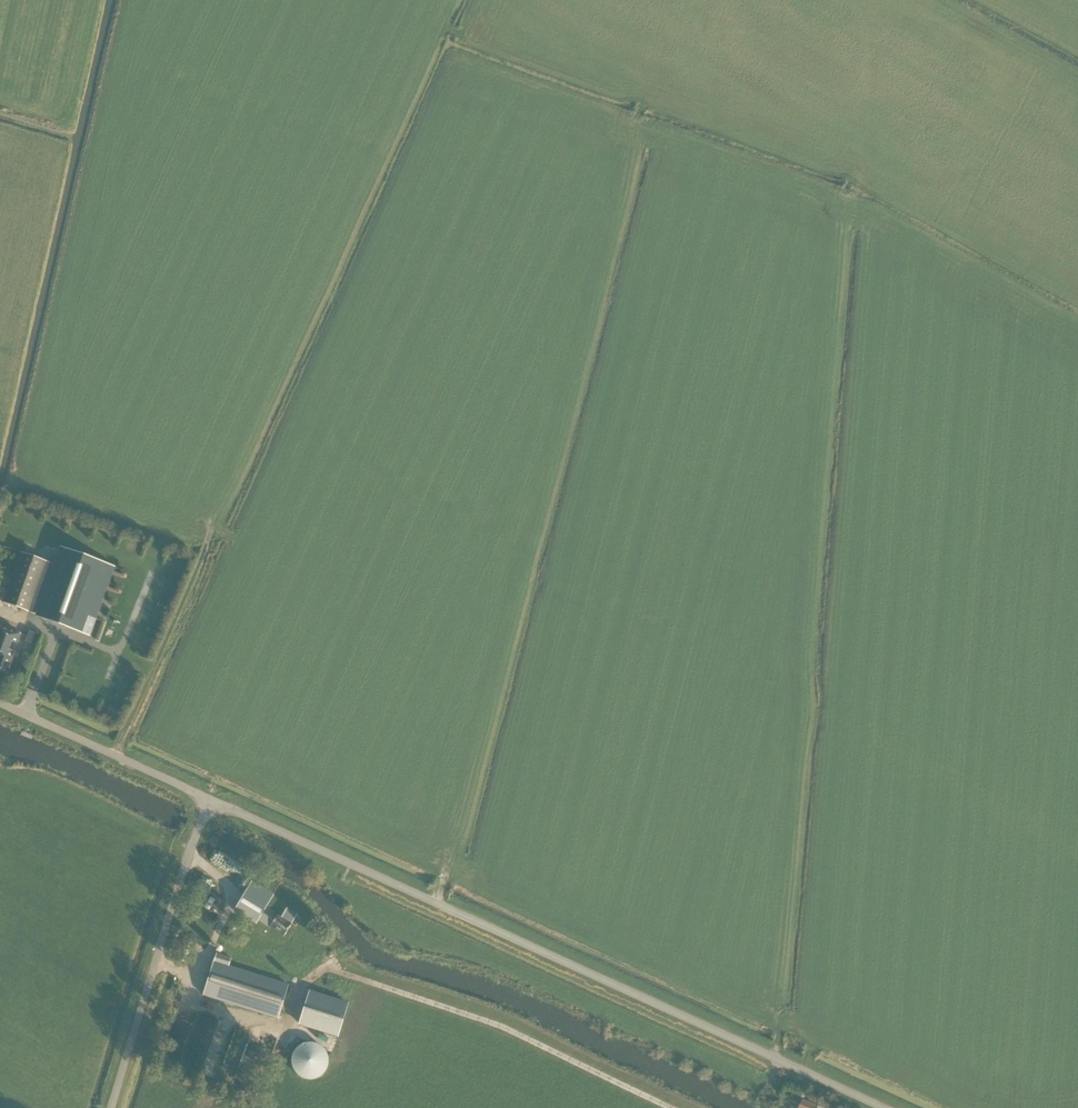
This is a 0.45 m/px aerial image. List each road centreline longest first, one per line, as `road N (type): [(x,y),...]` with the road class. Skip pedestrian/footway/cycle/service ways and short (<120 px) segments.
road 1 (unclassified): [(210,800),(875,1107)]
road 2 (unclassified): [(111,1107),(210,800)]
road 3 (unclassified): [(210,800),(0,703)]

